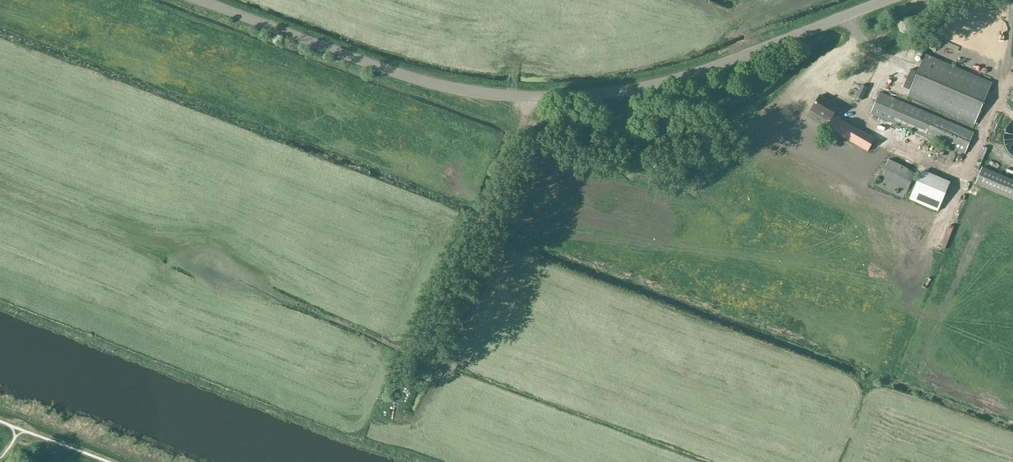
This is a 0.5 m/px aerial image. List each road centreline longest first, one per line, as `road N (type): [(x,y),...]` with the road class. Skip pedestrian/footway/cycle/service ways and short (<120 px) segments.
road 1 (tertiary): [(892,0),(665,82),(529,98),(399,74),(201,0)]
road 2 (track): [(396,410),(528,124),(529,98)]
road 3 (track): [(730,135),(687,151),(641,155),(528,124)]

